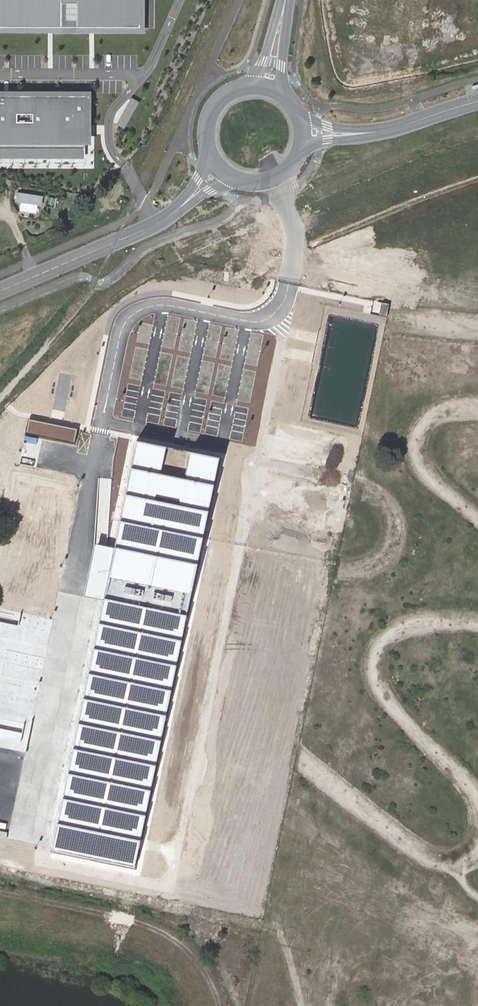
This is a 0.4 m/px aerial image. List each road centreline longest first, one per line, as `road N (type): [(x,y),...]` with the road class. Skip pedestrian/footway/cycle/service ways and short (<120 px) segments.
road 1 (track): [(222,1005),(200,960),(169,931),(0,890)]
road 2 (tertiary): [(0,291),(155,225),(224,170)]
road 3 (tertiary): [(305,135),(381,131),(477,101)]
road 4 (tertiary): [(269,88),(228,96),(211,118),(210,146),(224,170)]

